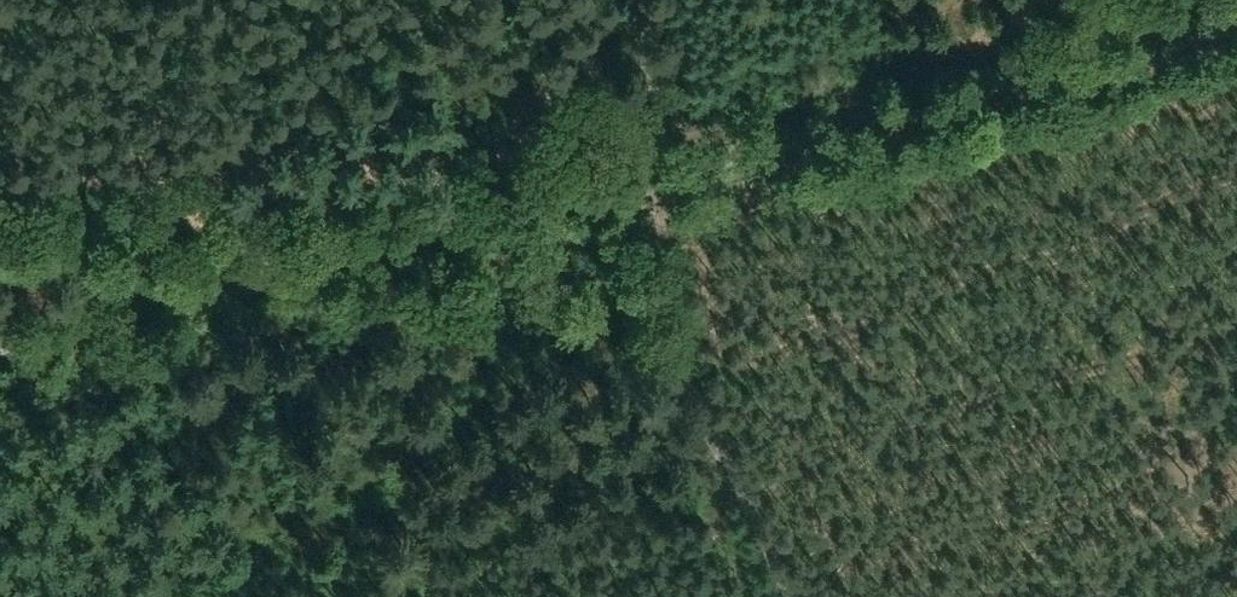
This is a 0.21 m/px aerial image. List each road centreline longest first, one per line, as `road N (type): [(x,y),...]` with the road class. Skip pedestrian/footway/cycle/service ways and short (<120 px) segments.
road 1 (track): [(0,324),(1213,0)]
road 2 (track): [(791,596),(690,415),(673,353),(634,0)]
road 3 (track): [(0,256),(166,282)]

